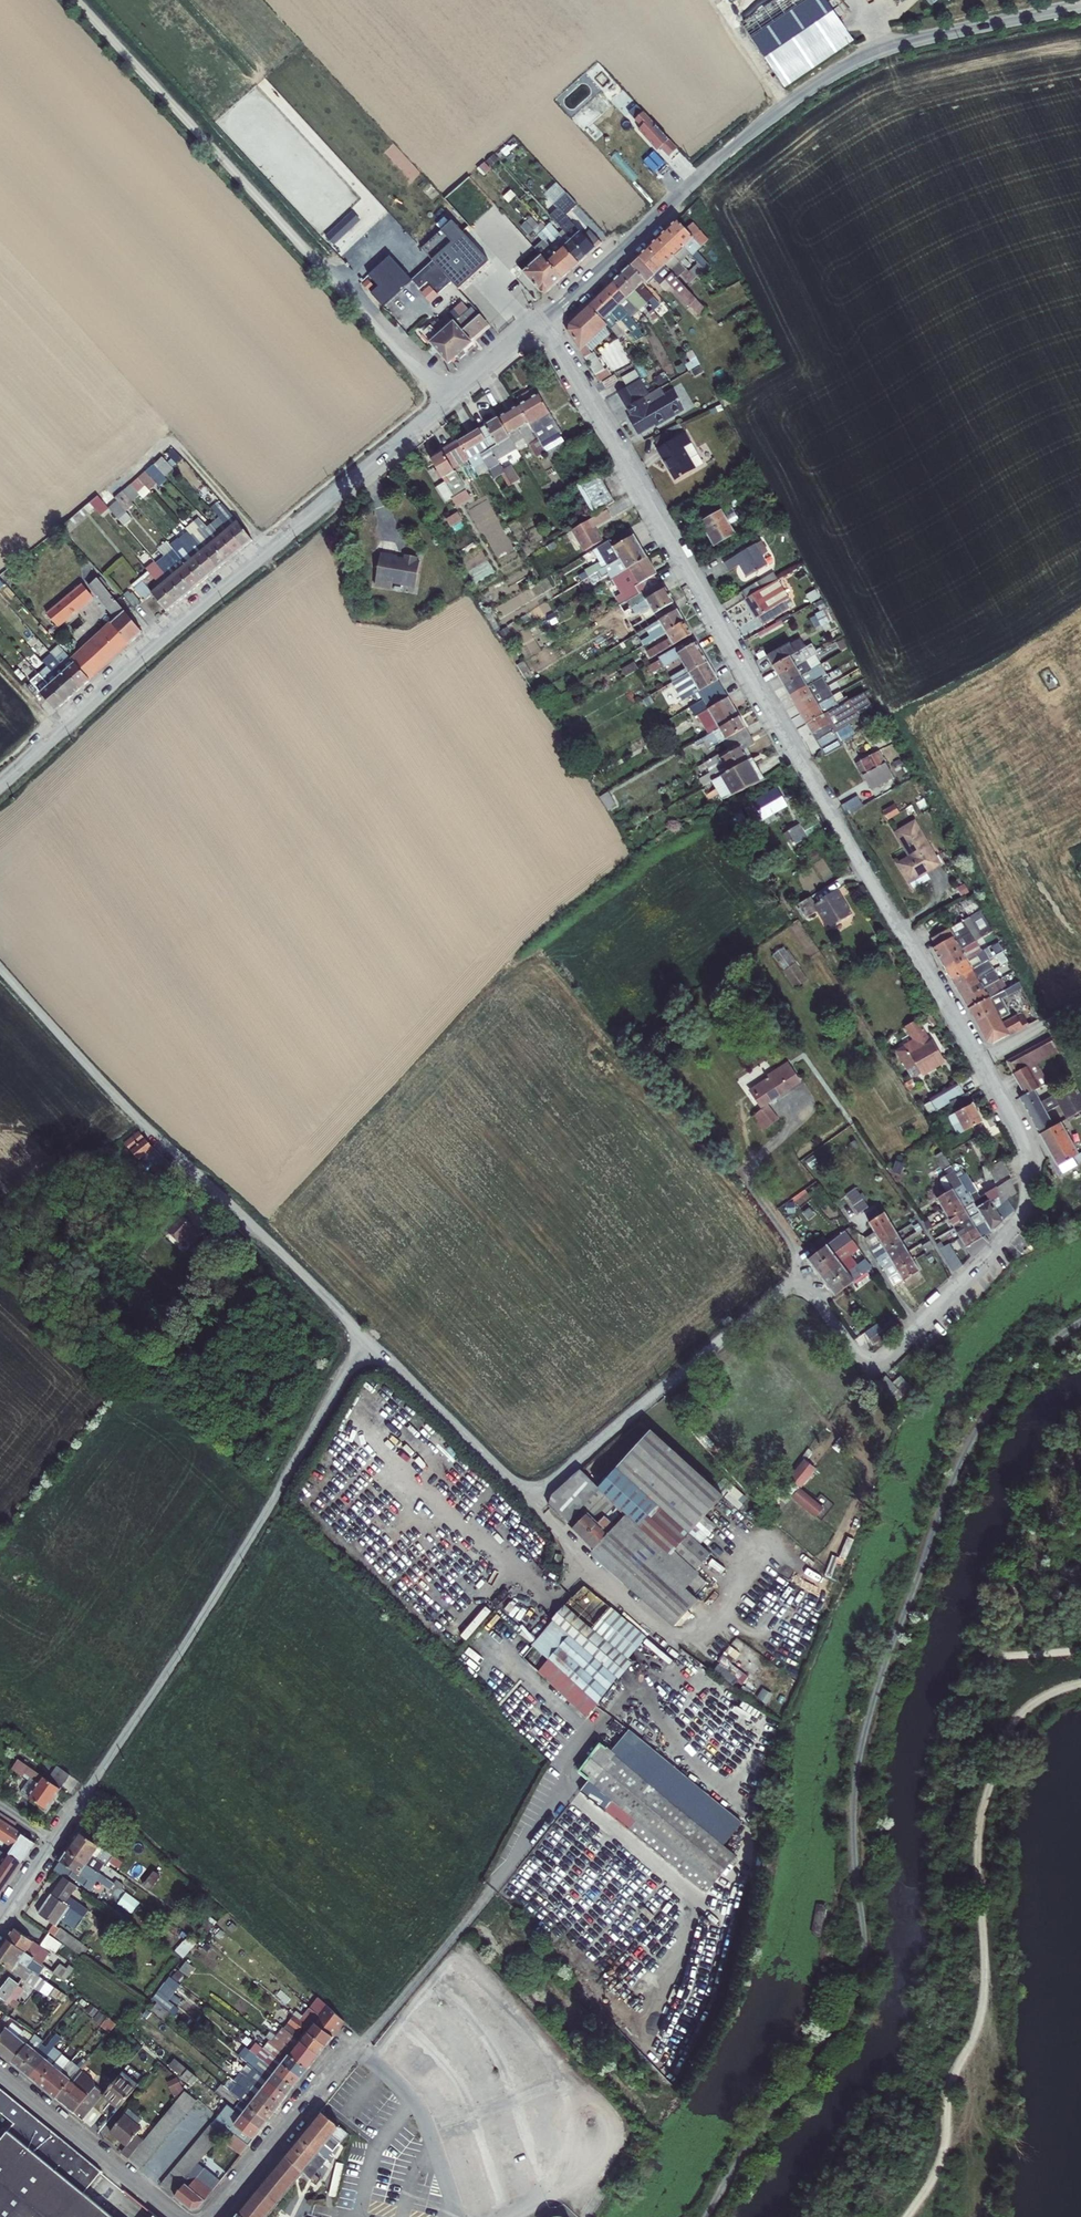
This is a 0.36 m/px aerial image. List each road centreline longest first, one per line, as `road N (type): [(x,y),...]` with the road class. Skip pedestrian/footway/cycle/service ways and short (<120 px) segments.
road 1 (residential): [(368,1340),(531,1502),(784,1291),(813,1295),(856,1353),(888,1358),(1012,1230),(1025,1204),(1029,1151),(980,1062)]
road 2 (residential): [(980,1062),(541,323)]
road 3 (residential): [(0,1920),(187,1642),(368,1340)]
road 4 (tertiary): [(541,323),(717,160),(823,79),(894,47),(1080,6)]
road 5 (tertiary): [(0,784),(170,631),(448,403)]
road 6 (unclassified): [(448,403),(75,0)]
road 7 (residential): [(368,1340),(146,1127),(0,967)]
road 8 (residential): [(215,2216),(491,1888)]
road 9 (residential): [(0,2071),(178,2216)]
road 10 (track): [(89,1788),(222,1911)]
road 11 (tertiary): [(448,403),(541,323)]

